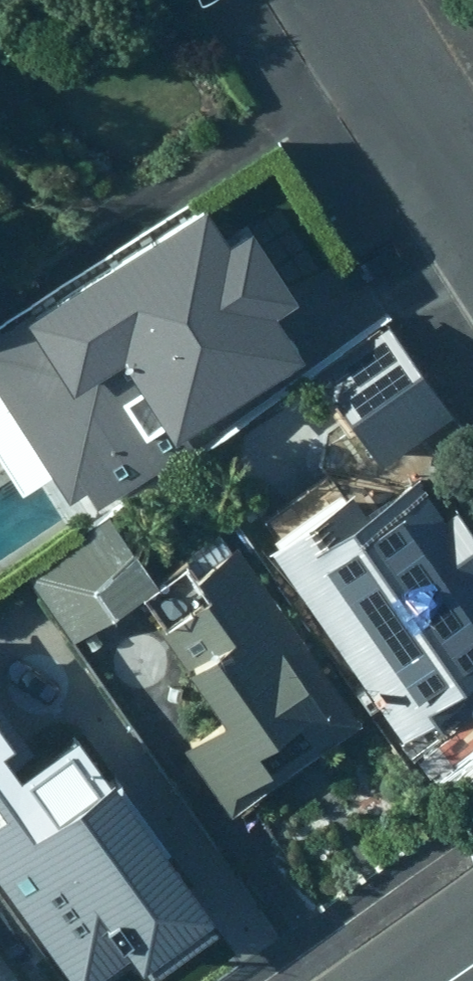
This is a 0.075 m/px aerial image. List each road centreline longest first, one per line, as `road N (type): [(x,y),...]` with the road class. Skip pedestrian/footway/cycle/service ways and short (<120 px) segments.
road 1 (residential): [(342,0),(472,204)]

